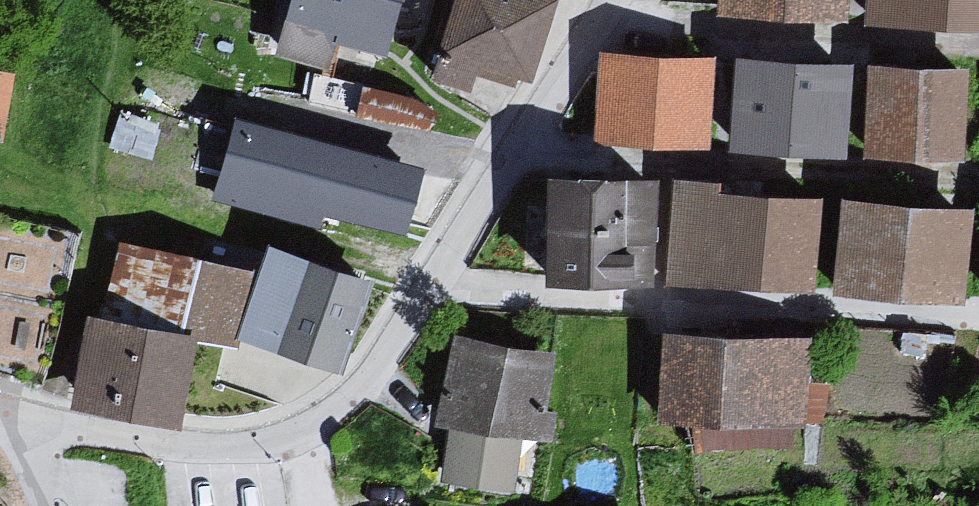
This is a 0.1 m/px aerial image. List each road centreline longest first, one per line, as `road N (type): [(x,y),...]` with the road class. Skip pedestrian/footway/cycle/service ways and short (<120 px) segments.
road 1 (residential): [(0,425),(168,449),(273,442),(323,420),(377,367),(432,288),(610,0)]

